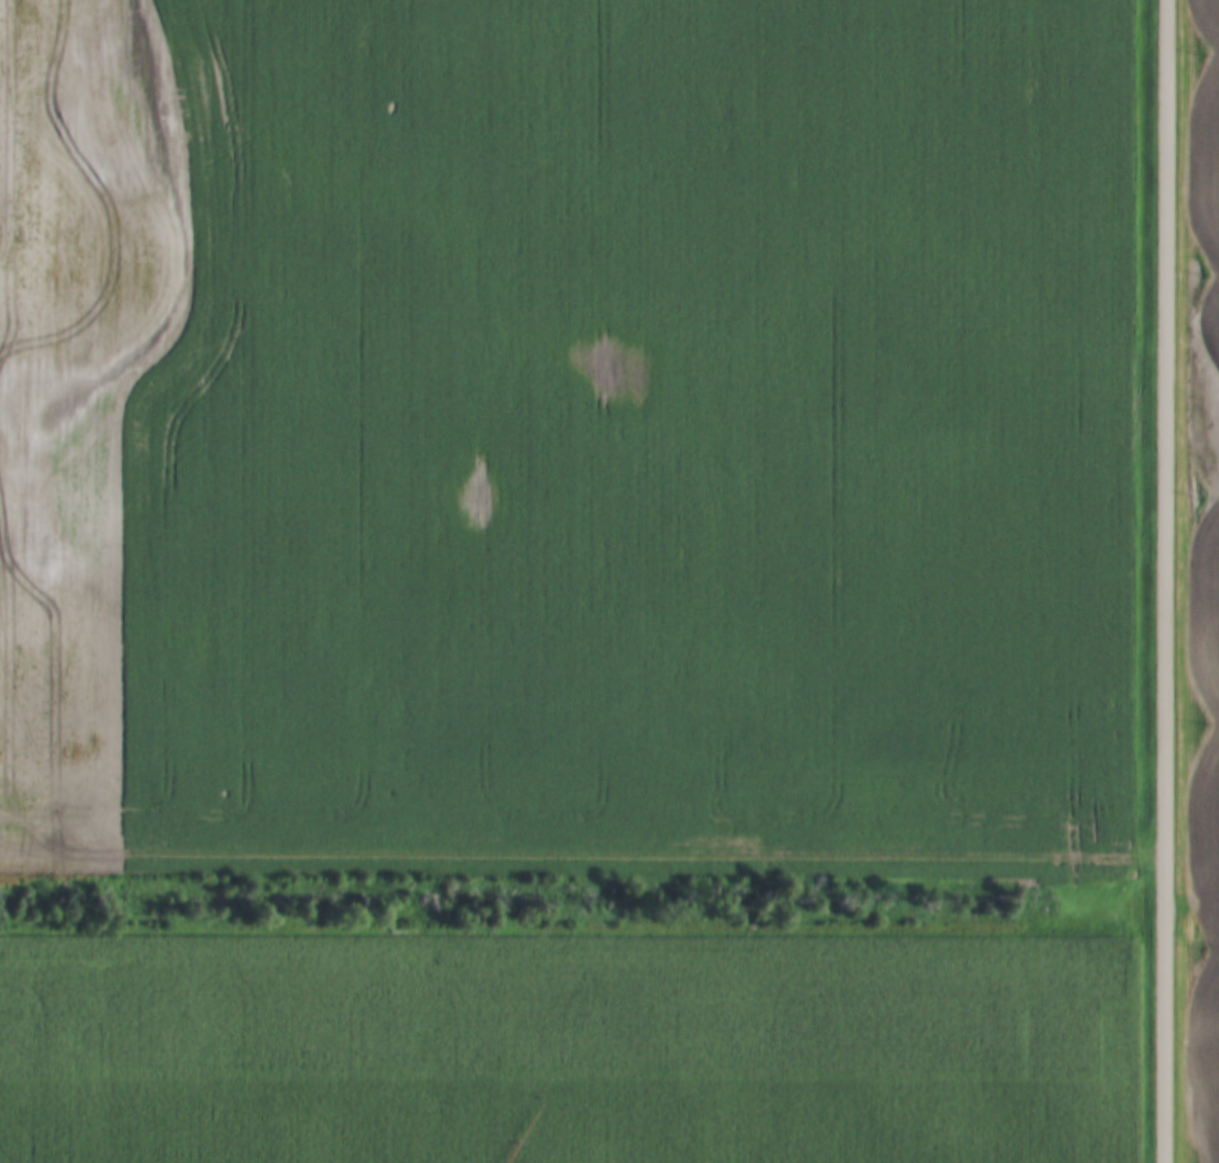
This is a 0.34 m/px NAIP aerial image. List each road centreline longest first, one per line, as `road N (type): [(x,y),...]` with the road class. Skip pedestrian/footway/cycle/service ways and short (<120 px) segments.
road 1 (residential): [(1164,1162),(1167,0)]

